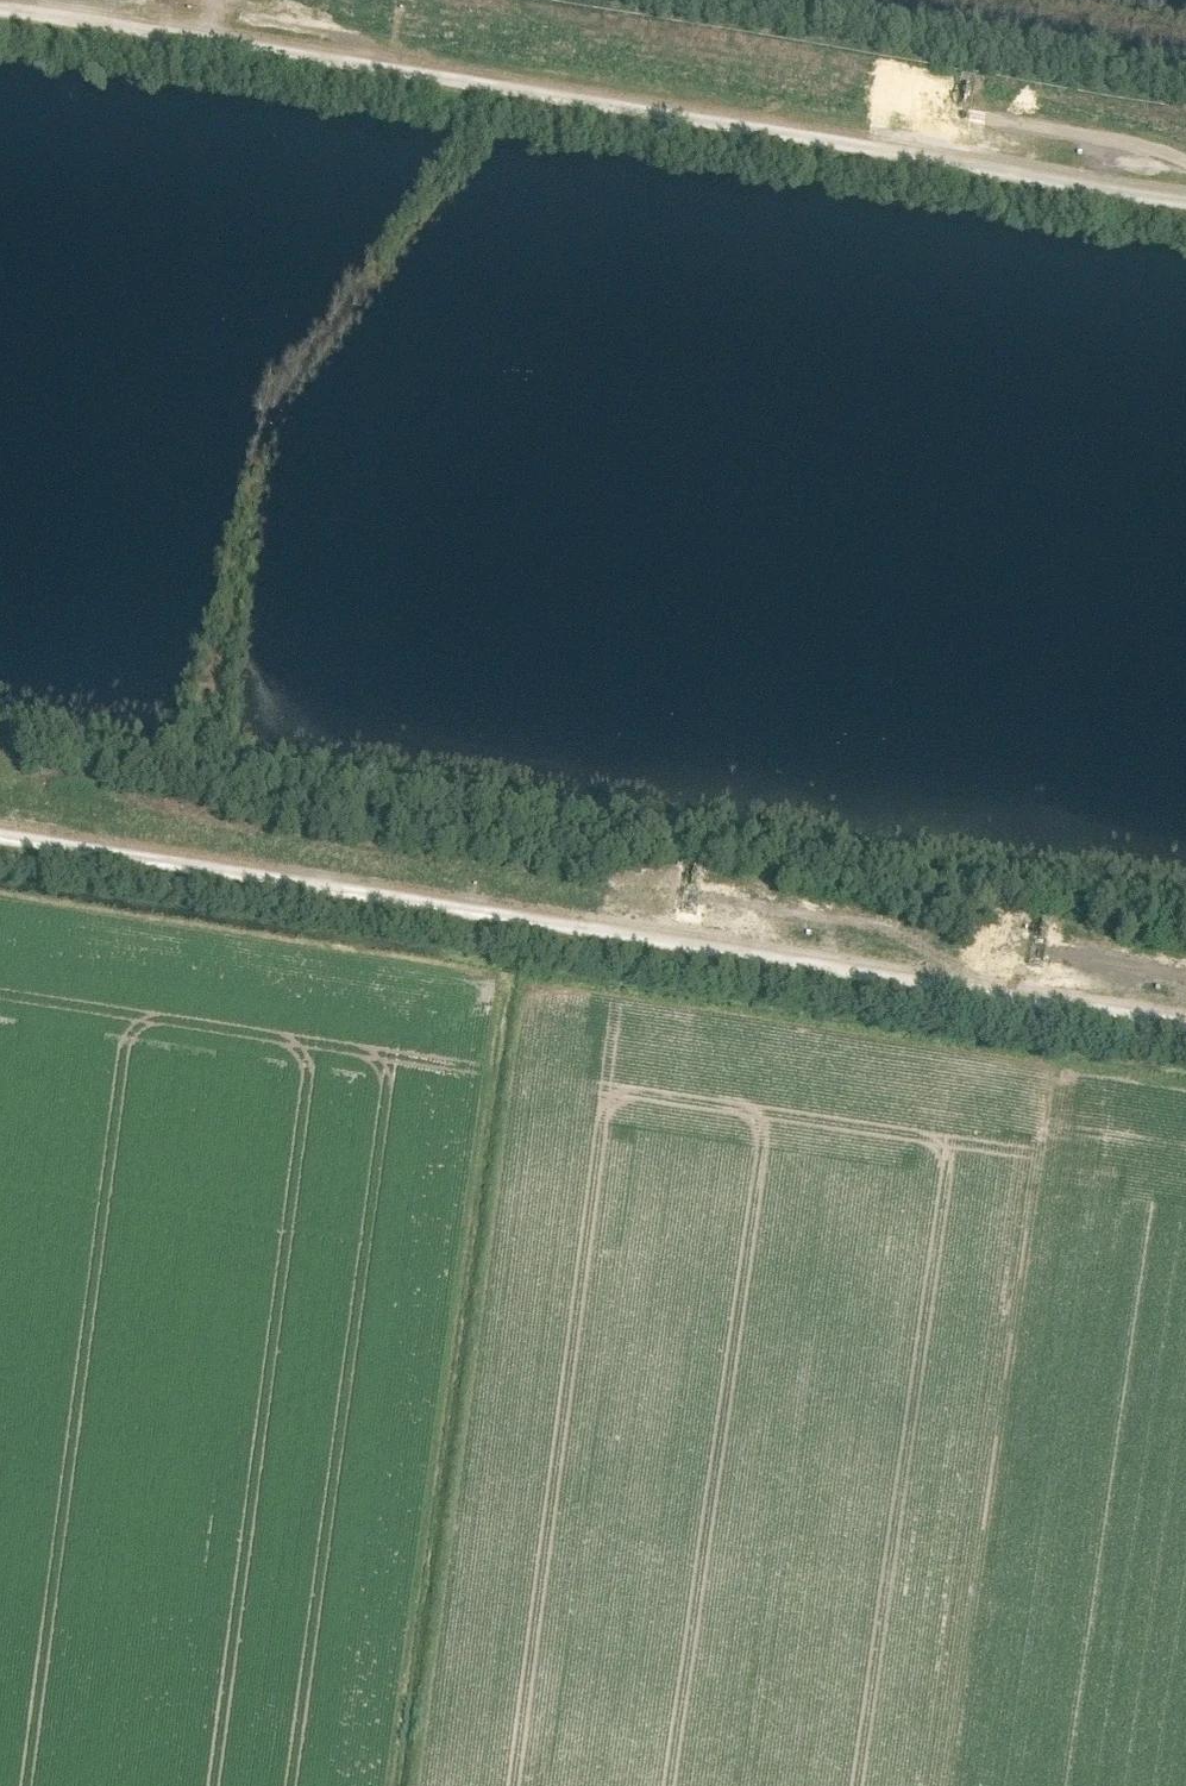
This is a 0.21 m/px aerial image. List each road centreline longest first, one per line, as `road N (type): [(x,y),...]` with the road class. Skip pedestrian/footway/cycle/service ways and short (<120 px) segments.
road 1 (track): [(0,12),(1185,204)]
road 2 (track): [(1185,1018),(0,828)]

